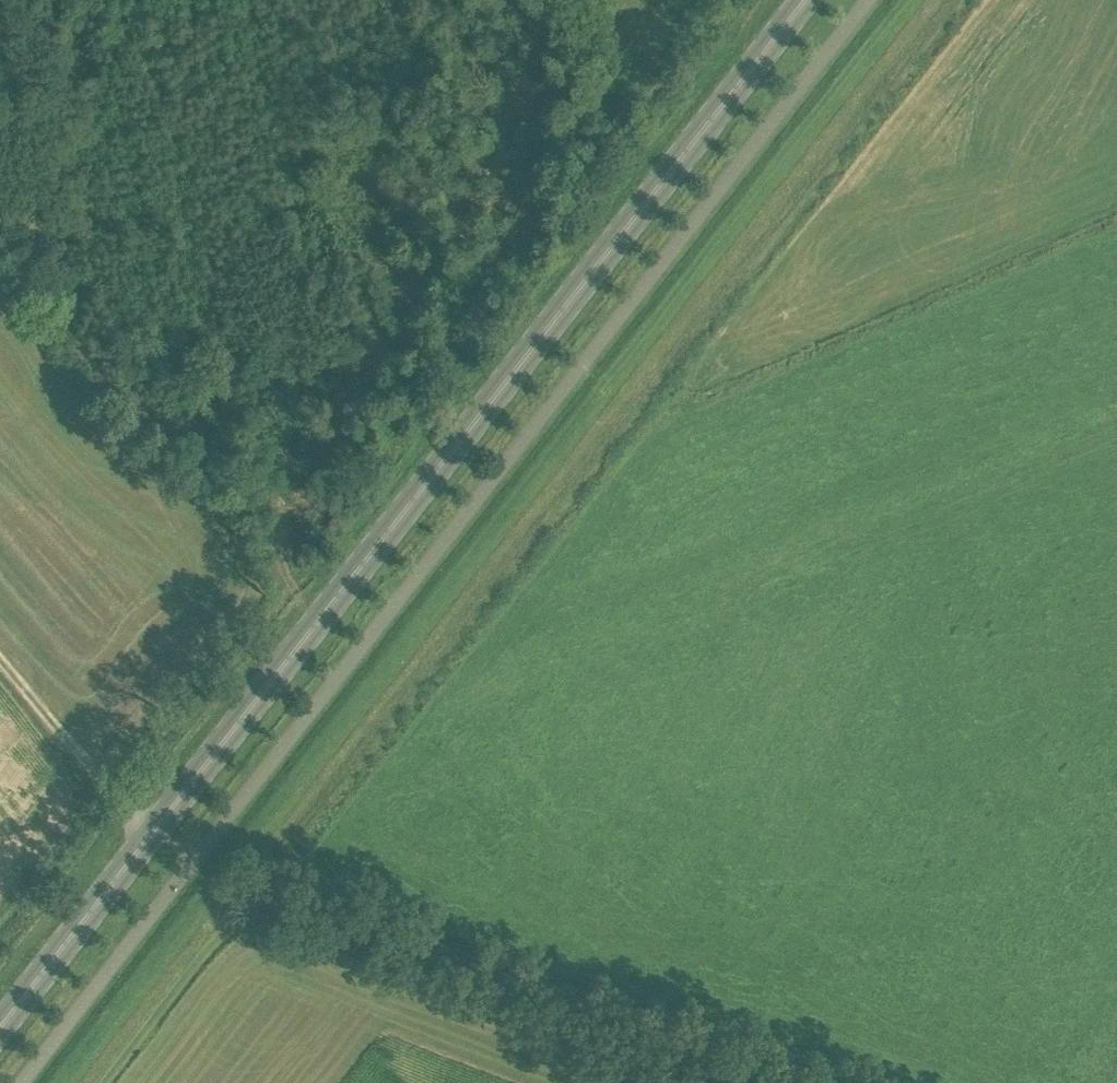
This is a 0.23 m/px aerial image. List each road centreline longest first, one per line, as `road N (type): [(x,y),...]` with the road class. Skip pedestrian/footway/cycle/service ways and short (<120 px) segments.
road 1 (primary): [(0,1027),(804,0)]
road 2 (track): [(826,1082),(358,906),(273,861)]
road 3 (track): [(153,831),(0,657)]

